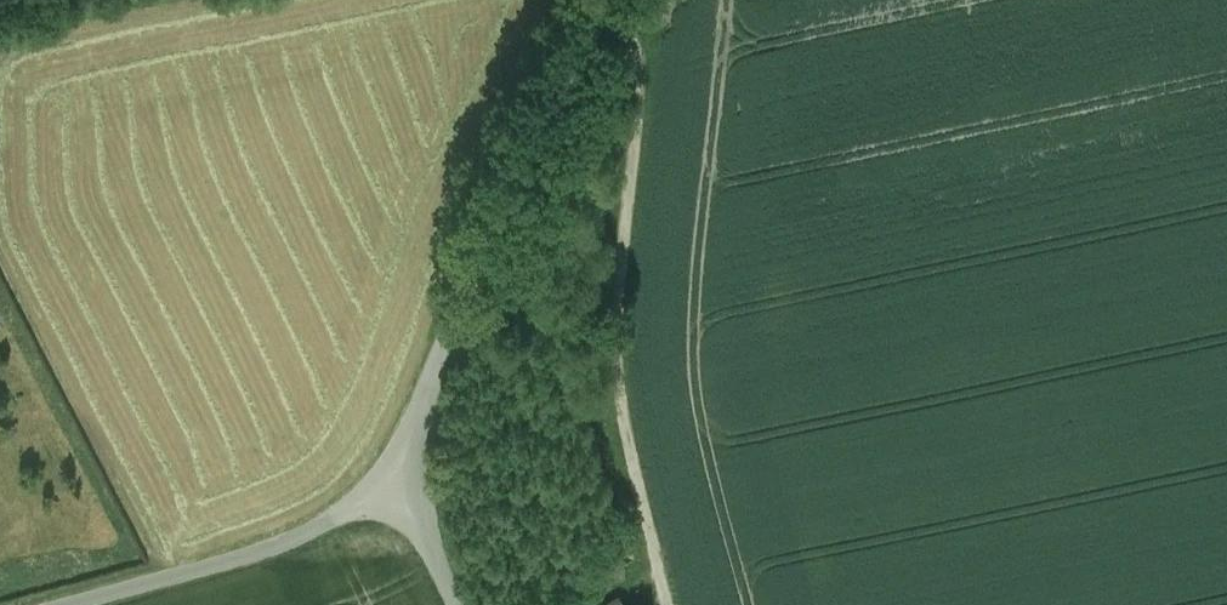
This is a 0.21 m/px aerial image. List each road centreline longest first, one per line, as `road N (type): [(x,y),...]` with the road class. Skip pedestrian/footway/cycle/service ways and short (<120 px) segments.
road 1 (track): [(602,0),(638,65),(615,385),(670,604)]
road 2 (unclassified): [(402,478),(455,318),(599,0)]
road 3 (unclassified): [(402,478),(253,554),(71,604)]
road 4 (unclassified): [(458,604),(402,478)]

